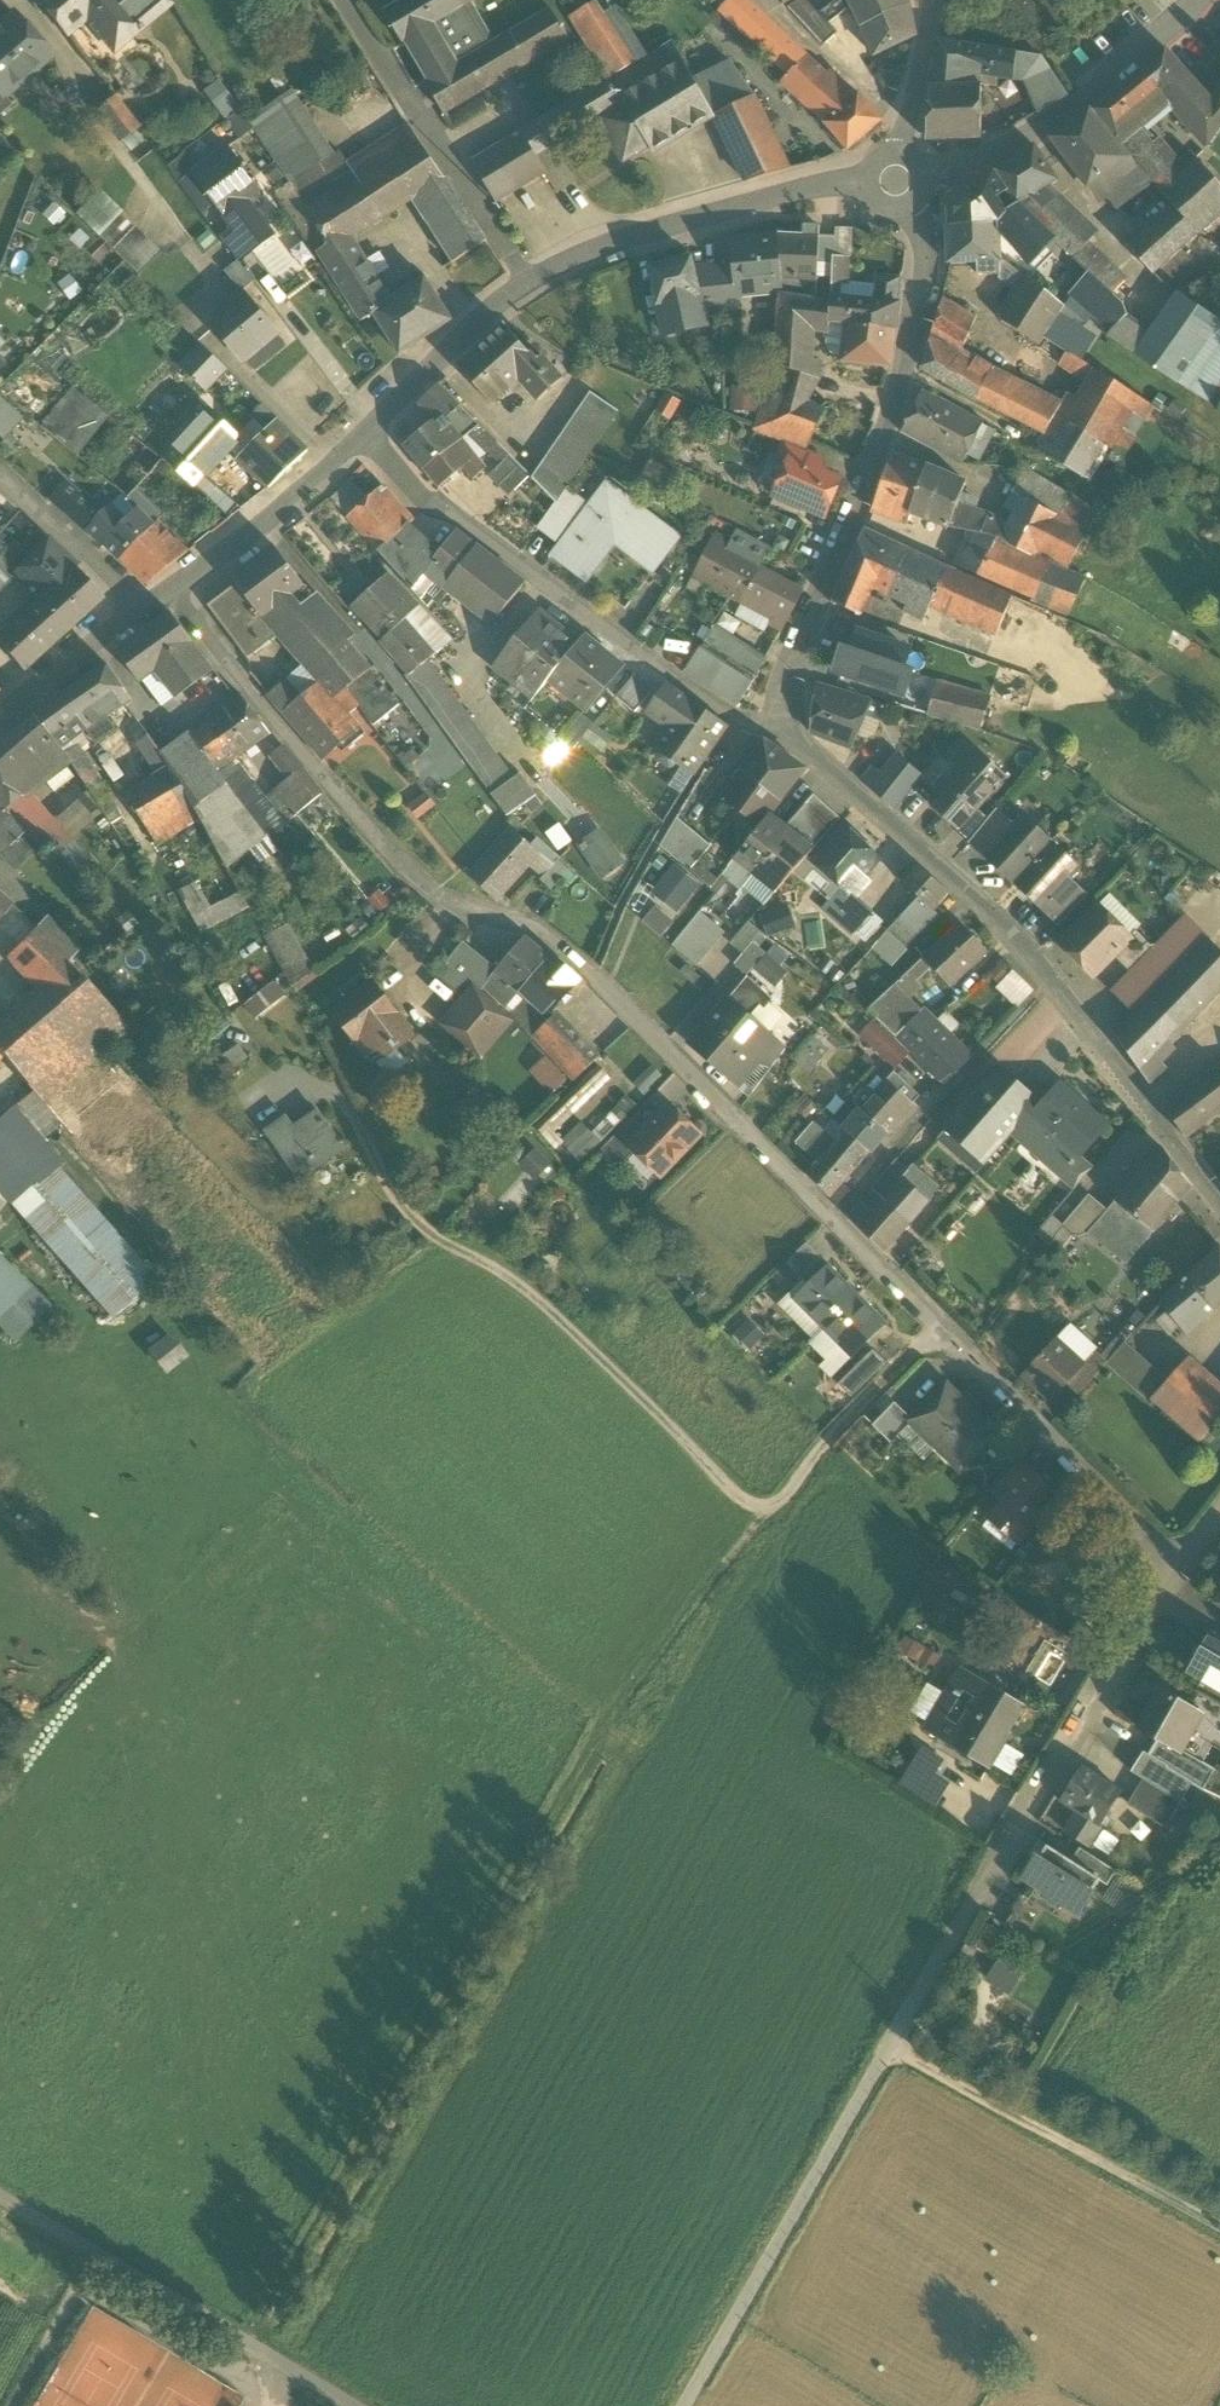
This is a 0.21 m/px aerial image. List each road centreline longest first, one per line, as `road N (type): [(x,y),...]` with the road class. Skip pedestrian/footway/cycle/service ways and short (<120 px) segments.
road 1 (track): [(248,2342),(596,1728),(769,1516)]
road 2 (residential): [(1174,1569),(887,2044),(682,2405)]
road 3 (residential): [(173,596),(439,895),(542,927),(835,1218)]
road 4 (residential): [(904,205),(923,231),(921,314),(778,722)]
road 5 (residential): [(778,722),(736,719),(670,674),(431,494),(365,423)]
road 6 (residential): [(835,1218),(1174,1569)]
road 7 (residential): [(352,2405),(0,2195)]
road 8 (residential): [(1050,981),(986,906),(778,722)]
road 9 (residential): [(524,285),(586,251),(722,210),(870,183)]
road 10 (residential): [(918,171),(982,159),(1078,105),(1203,0)]
road 11 (residential): [(344,0),(524,285)]
road 12 (residential): [(835,1218),(1050,981)]
road 13 (residential): [(1219,1198),(1050,981)]
road 14 (residential): [(173,596),(365,423)]
road 15 (residential): [(365,423),(524,285)]
road 16 (residential): [(0,473),(140,612)]
road 17 (residential): [(140,612),(0,719)]
road 18 (residential): [(936,0),(900,156)]

